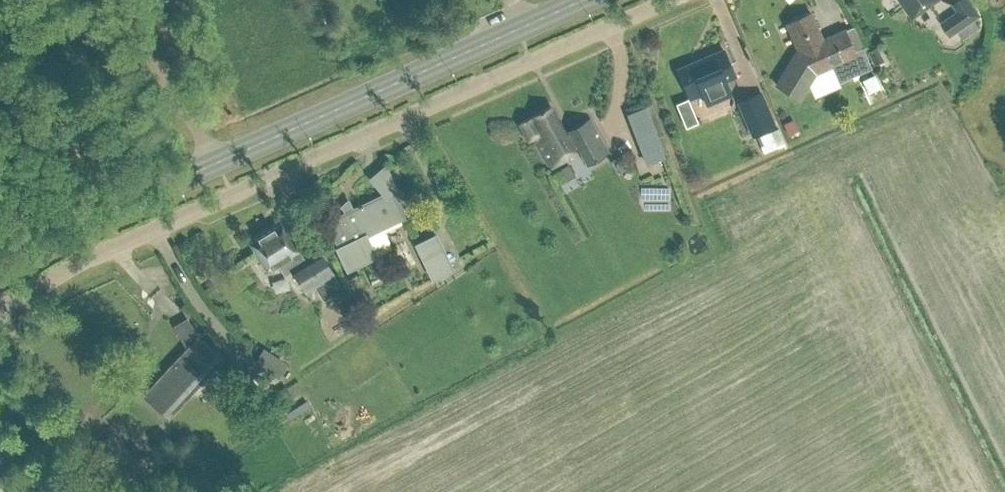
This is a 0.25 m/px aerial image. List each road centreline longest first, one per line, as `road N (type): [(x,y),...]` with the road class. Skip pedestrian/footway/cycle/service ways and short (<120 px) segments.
road 1 (residential): [(666,0),(100,250),(0,305)]
road 2 (primary): [(0,254),(578,0)]

